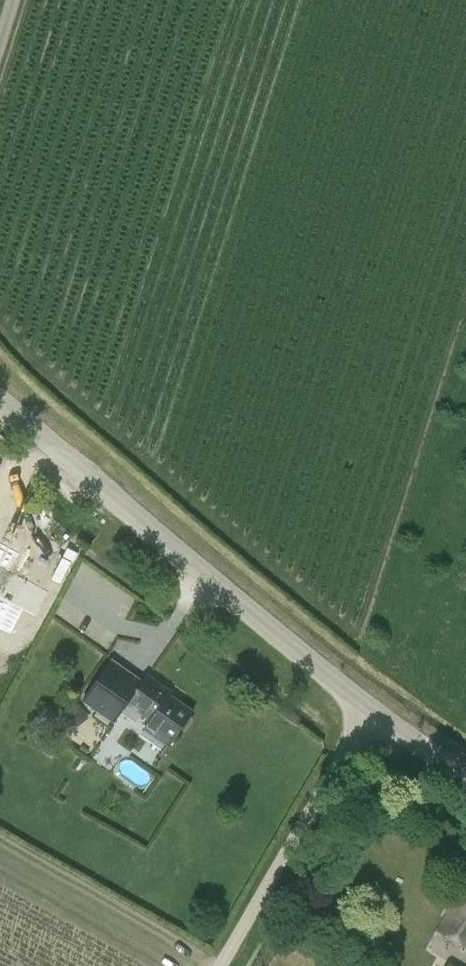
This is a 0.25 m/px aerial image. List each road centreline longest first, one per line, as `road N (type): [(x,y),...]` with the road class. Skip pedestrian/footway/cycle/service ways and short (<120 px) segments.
road 1 (tertiary): [(367,707),(0,406)]
road 2 (unclassified): [(223,965),(367,707)]

